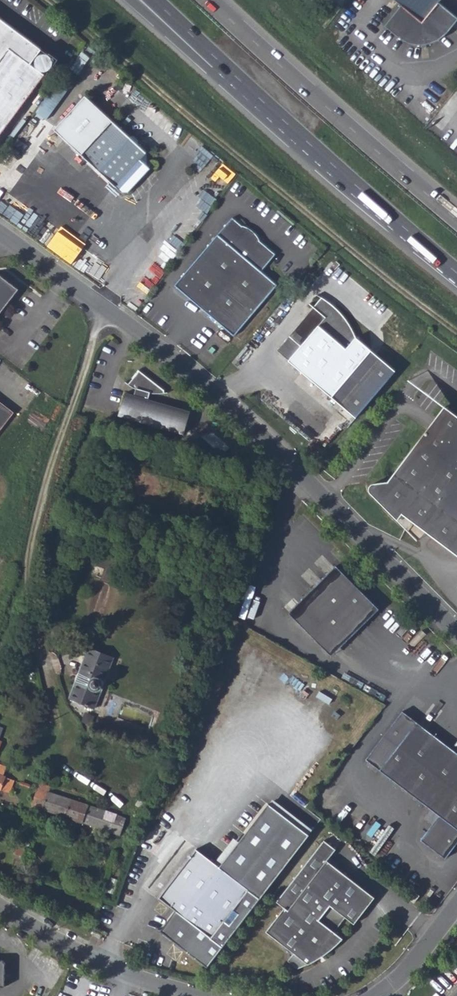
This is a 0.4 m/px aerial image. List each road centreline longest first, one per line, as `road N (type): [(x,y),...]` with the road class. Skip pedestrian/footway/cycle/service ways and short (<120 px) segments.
road 1 (residential): [(0,237),(166,357),(309,481),(456,635)]
road 2 (trunk): [(456,219),(209,0)]
road 3 (trunk): [(234,75),(456,273)]
road 4 (residential): [(203,995),(88,957),(0,905)]
road 5 (trunk): [(130,0),(208,70),(234,75)]
road 6 (residential): [(456,903),(372,995)]

